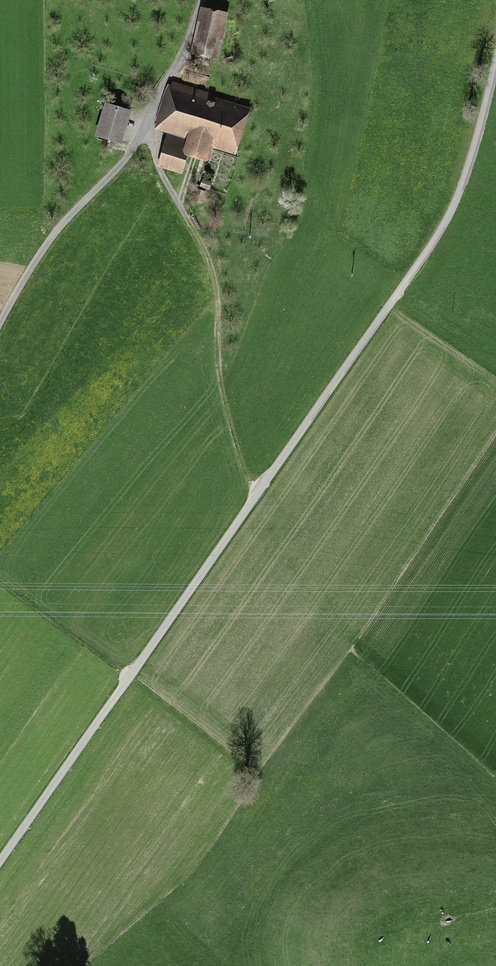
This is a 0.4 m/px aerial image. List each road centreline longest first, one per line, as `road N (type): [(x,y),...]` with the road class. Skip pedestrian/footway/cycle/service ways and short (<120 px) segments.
road 1 (unclassified): [(495,50),(461,187),(435,239),(0,860)]
road 2 (track): [(260,490),(247,473),(225,393),(216,273),(145,130)]
road 3 (unclassified): [(0,321),(63,221),(138,141),(201,0)]
road 4 (track): [(0,578),(129,675)]

